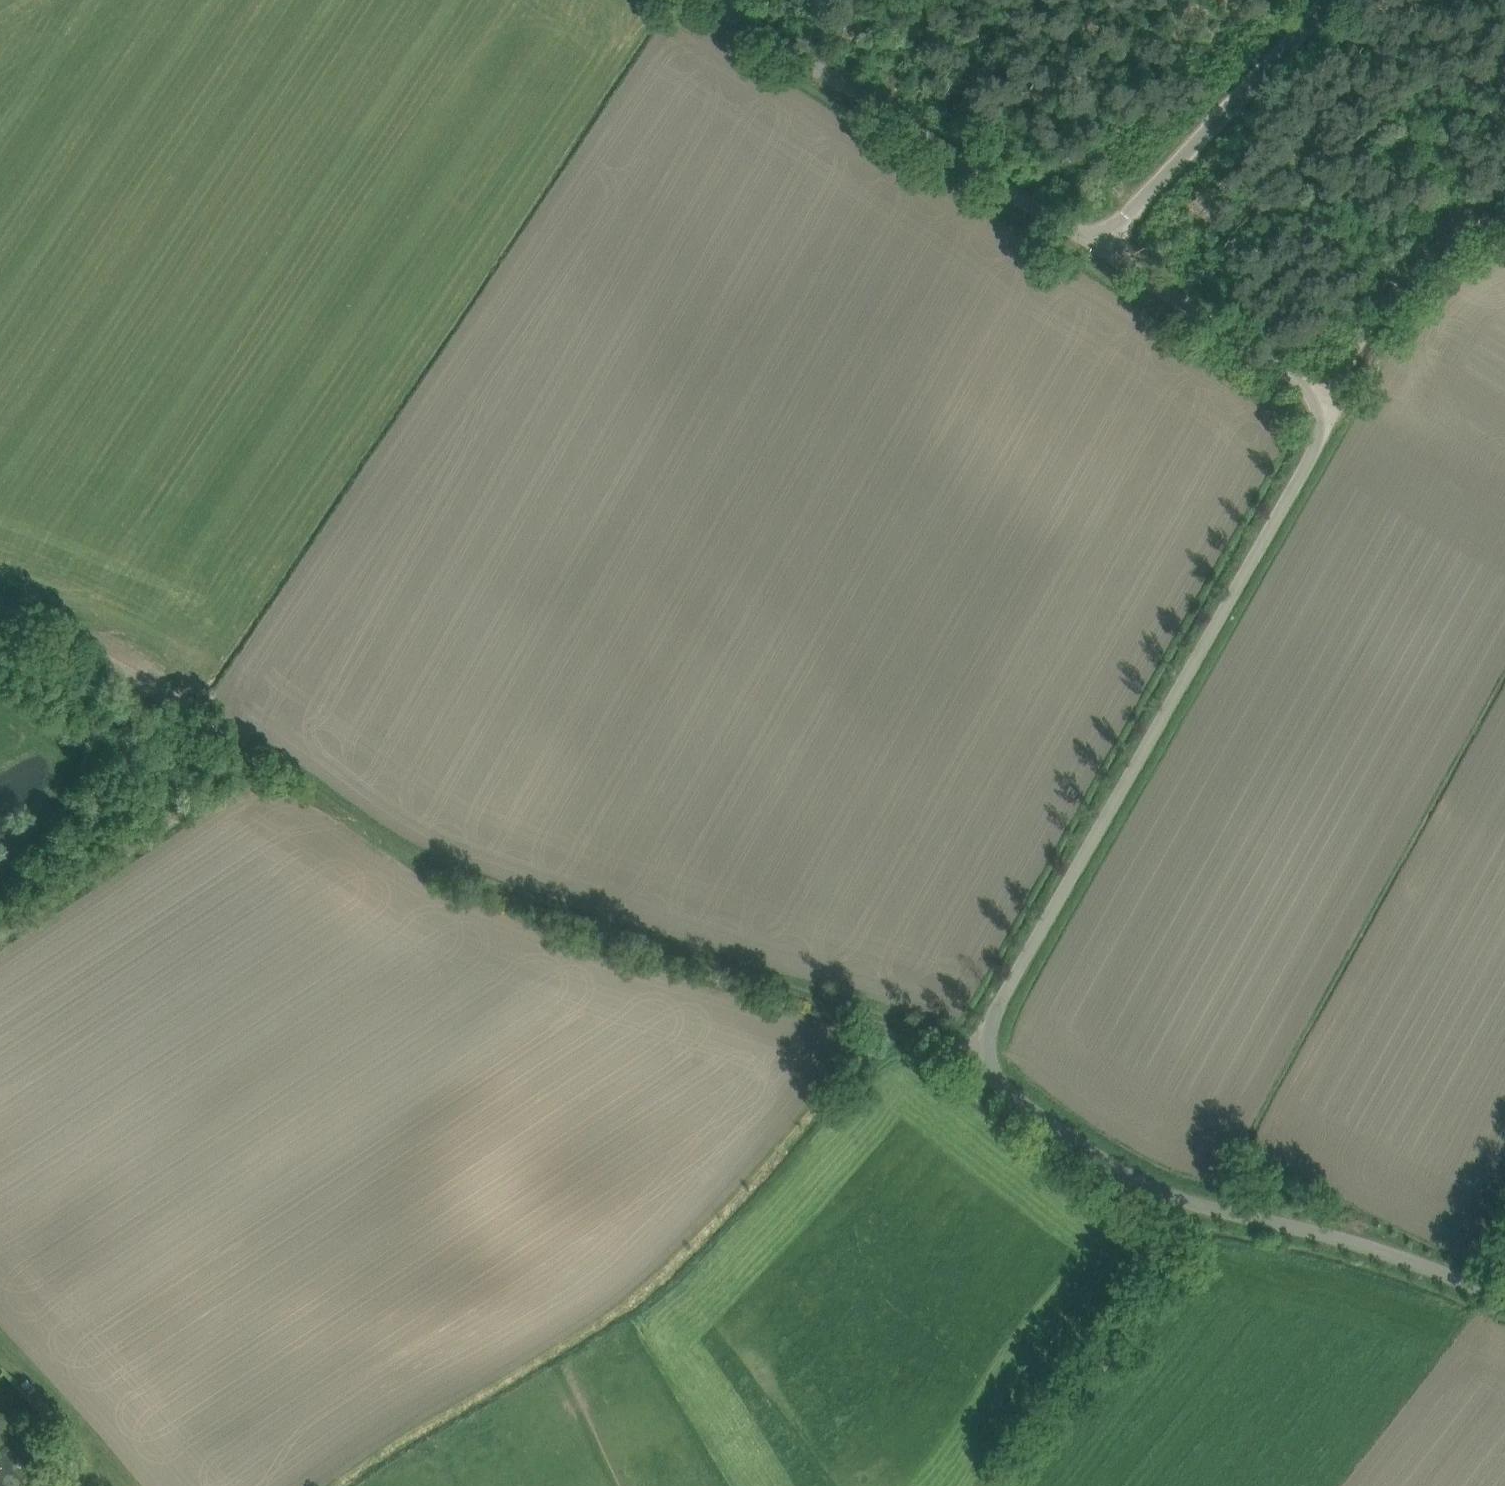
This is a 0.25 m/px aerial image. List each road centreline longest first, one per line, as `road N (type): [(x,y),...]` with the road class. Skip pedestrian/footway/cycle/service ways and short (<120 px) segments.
road 1 (unclassified): [(1504,1295),(1325,1232),(1176,1195),(1100,1157),(1014,1097),(977,1051),(1332,413),(1083,253)]
road 2 (unclassified): [(700,0),(1083,253)]
road 3 (unclassified): [(1083,253),(1326,0)]
road 4 (track): [(1504,230),(1415,265),(1332,413)]

